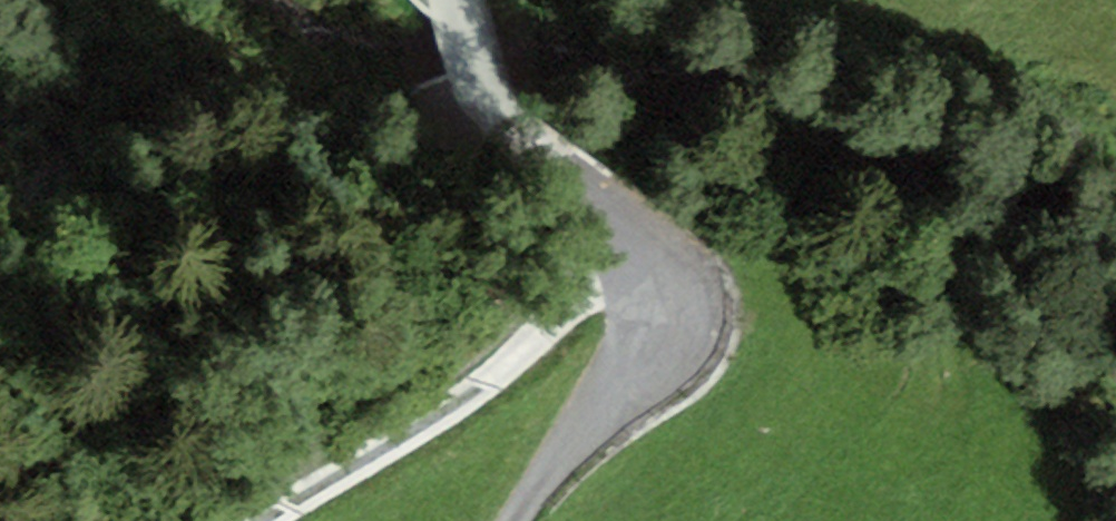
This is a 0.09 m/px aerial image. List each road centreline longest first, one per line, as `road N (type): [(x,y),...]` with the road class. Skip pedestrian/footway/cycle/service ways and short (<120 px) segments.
road 1 (track): [(624,235),(570,254),(539,314),(488,361),(262,520)]
road 2 (track): [(518,520),(659,316),(656,285),(624,235)]
road 3 (track): [(624,235),(521,114),(500,77),(478,0)]
road 4 (track): [(1115,104),(982,34),(887,0)]

